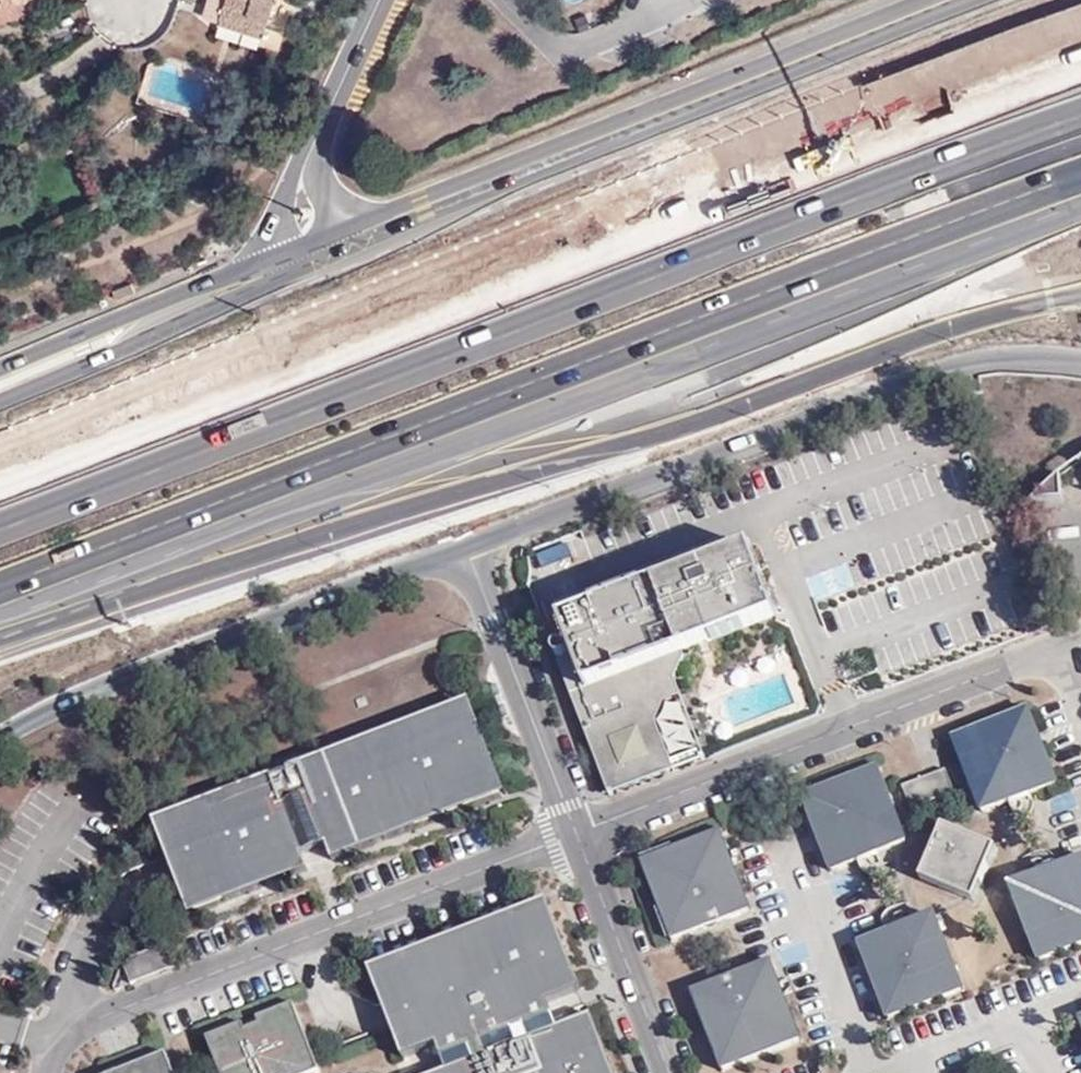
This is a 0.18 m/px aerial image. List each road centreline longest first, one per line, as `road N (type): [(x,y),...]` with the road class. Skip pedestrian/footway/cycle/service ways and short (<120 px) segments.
road 1 (motorway): [(1080,107),(0,523)]
road 2 (motorway): [(0,590),(1080,174)]
road 3 (motorway): [(0,639),(684,380)]
road 4 (primary): [(962,0),(355,238)]
road 5 (unclassified): [(466,545),(902,373),(982,358),(1080,362)]
road 6 (unclassified): [(578,830),(56,1042),(49,1072)]
road 7 (unclassified): [(0,733),(466,545)]
road 8 (unclassified): [(1044,648),(578,830)]
road 9 (motorway): [(684,380),(1080,187)]
road 10 (motorway): [(684,380),(906,317),(1080,290)]
road 11 (primary): [(291,264),(0,384)]
road 12 (unclassified): [(466,545),(578,830)]
road 13 (residential): [(871,1072),(774,825)]
road 14 (unclassified): [(578,830),(666,1072)]
road 15 (residential): [(511,0),(551,37),(580,42),(687,0)]
road 16 (tertiary): [(307,158),(381,0)]
road 17 (unclassified): [(1023,1016),(911,1060)]

